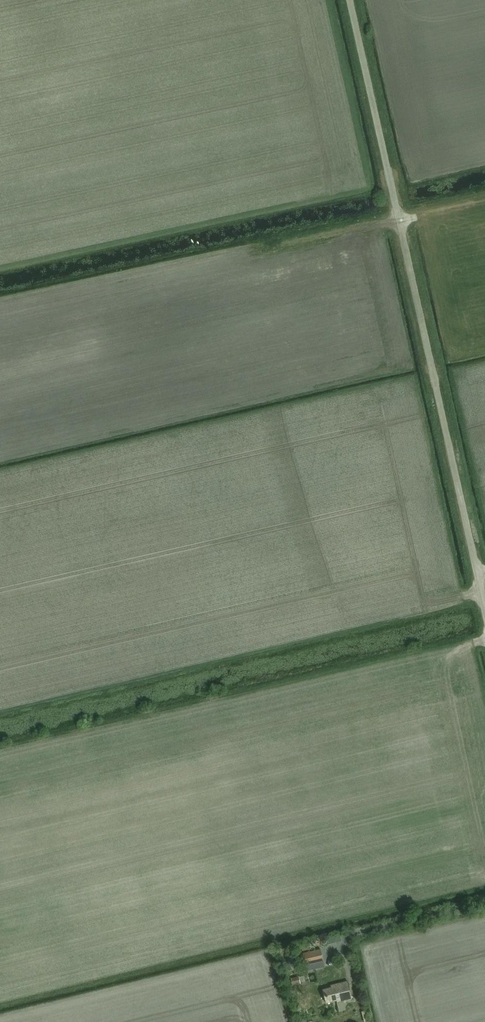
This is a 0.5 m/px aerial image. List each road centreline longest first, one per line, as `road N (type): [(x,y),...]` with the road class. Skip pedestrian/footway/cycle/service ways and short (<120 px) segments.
road 1 (unclassified): [(484,610),(350,0)]

